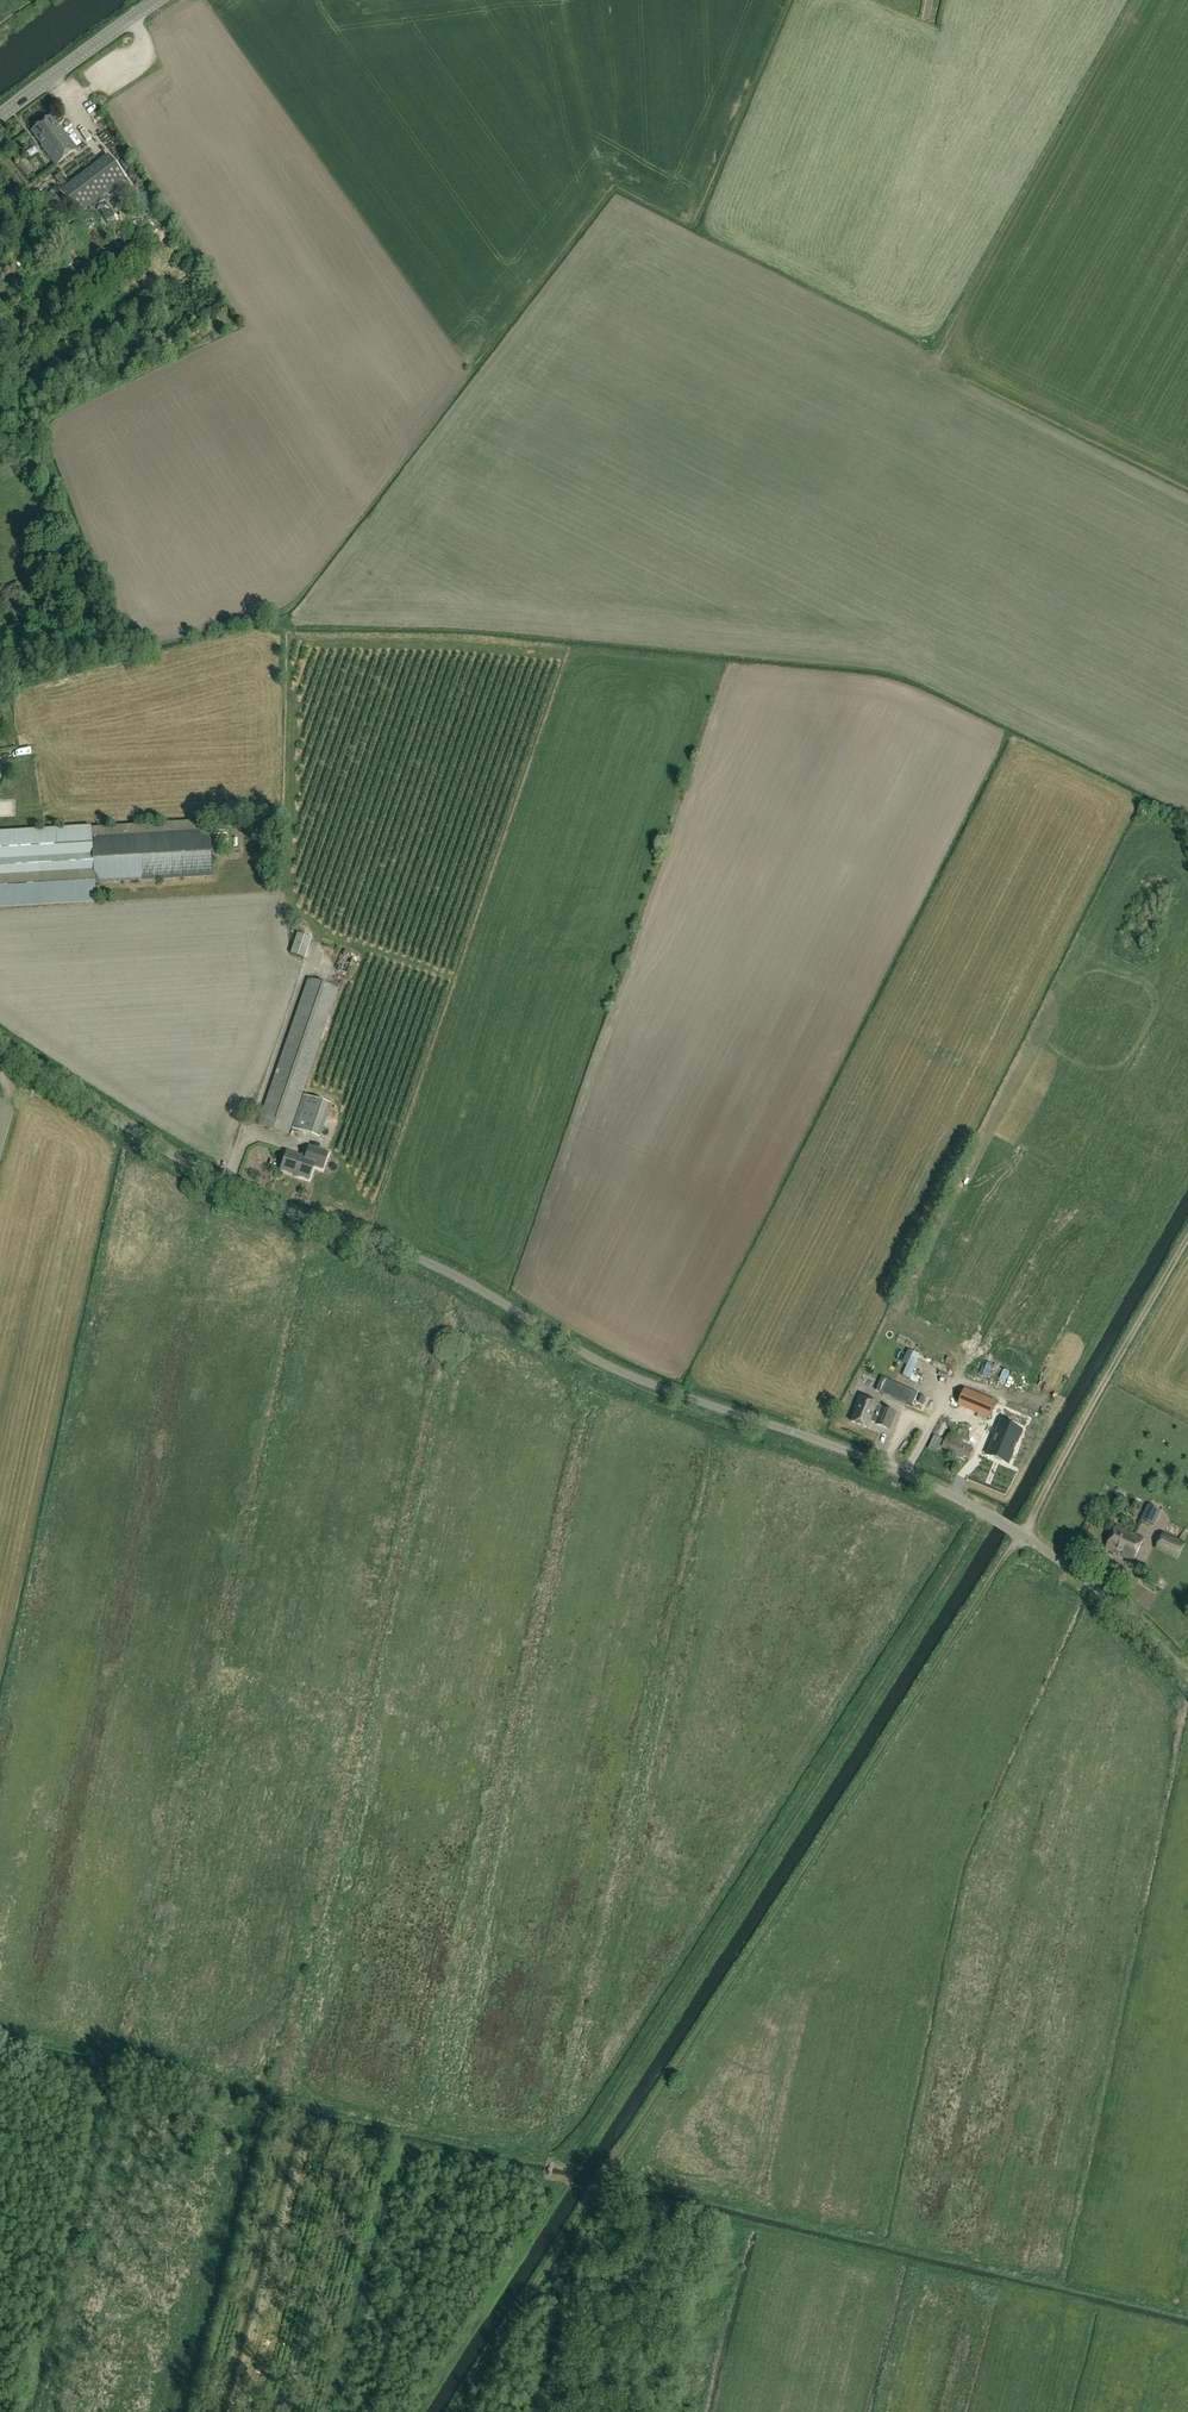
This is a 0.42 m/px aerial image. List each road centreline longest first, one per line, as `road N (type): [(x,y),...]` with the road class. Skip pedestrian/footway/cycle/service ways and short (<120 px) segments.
road 1 (unclassified): [(1187,1676),(1121,1608),(958,1498),(860,1453),(635,1375),(415,1258),(233,1186),(109,1117),(0,1041)]
road 2 (track): [(1022,1535),(458,2411)]
road 3 (track): [(1022,1535),(1187,1236)]
road 4 (tertiary): [(0,115),(158,0)]

